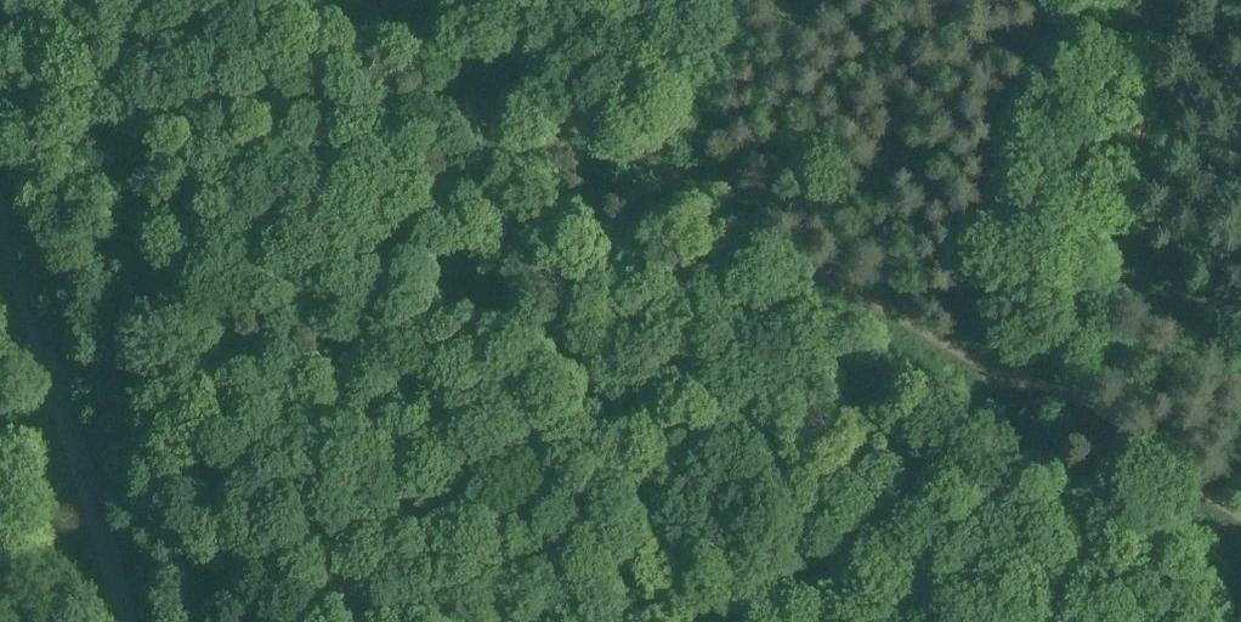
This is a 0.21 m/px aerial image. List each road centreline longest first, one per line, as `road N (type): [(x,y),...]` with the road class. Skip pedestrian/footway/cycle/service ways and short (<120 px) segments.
road 1 (track): [(356,0),(1240,503)]
road 2 (unclassified): [(125,621),(0,192)]
road 3 (track): [(1021,378),(1149,0)]

